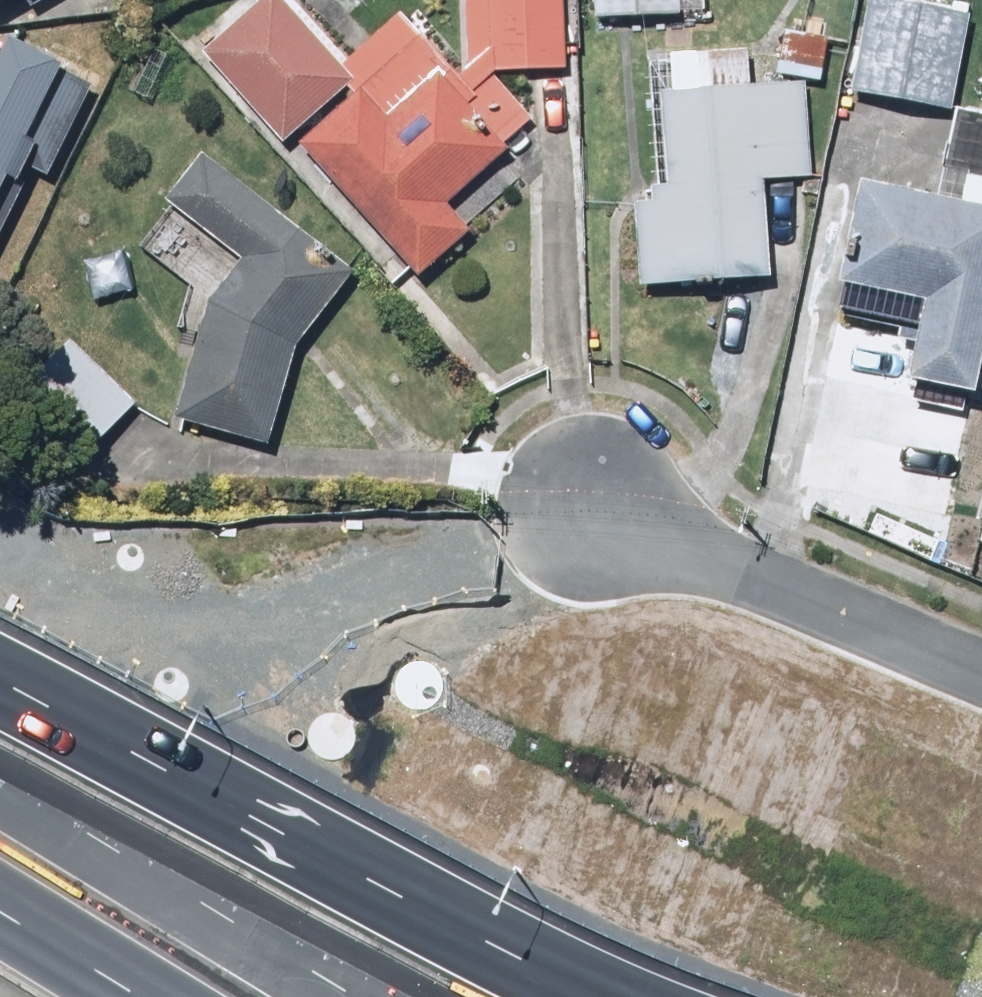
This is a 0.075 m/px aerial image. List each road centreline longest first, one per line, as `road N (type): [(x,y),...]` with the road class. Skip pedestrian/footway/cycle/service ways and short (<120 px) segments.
road 1 (primary): [(0,680),(354,875),(605,996)]
road 2 (primary): [(0,793),(135,876),(394,996)]
road 3 (residential): [(594,503),(981,675)]
road 4 (primary): [(131,996),(0,916)]

